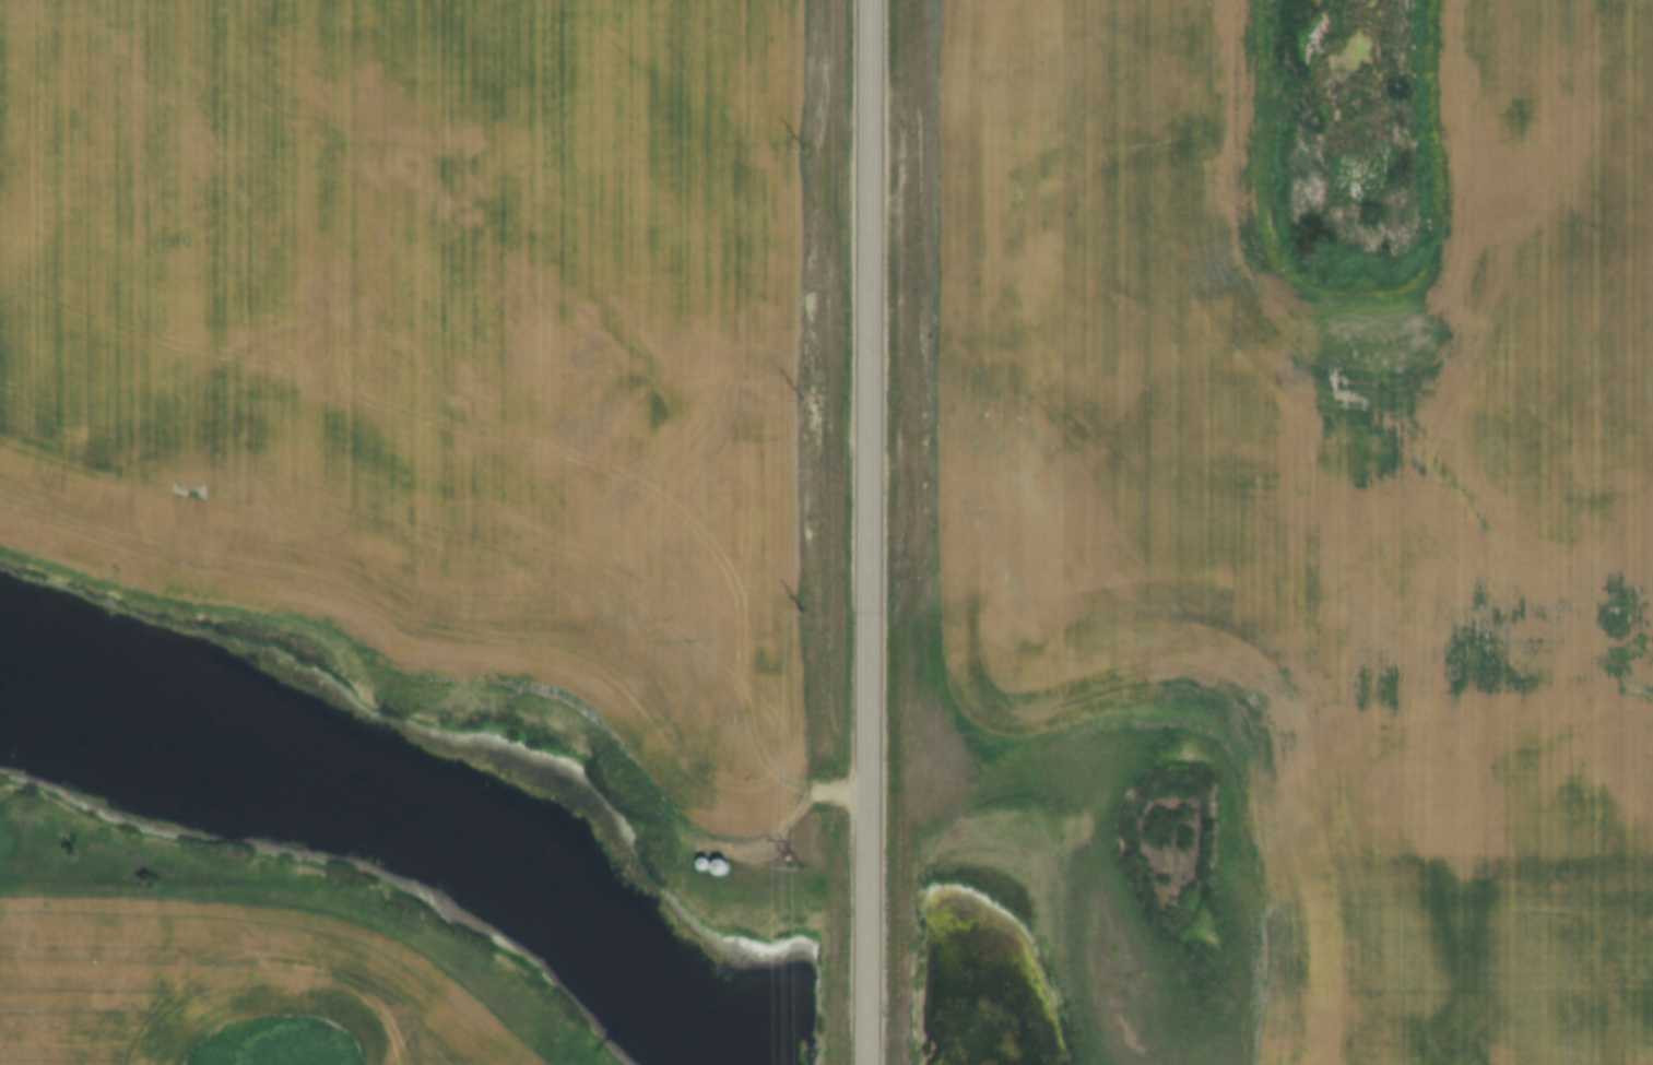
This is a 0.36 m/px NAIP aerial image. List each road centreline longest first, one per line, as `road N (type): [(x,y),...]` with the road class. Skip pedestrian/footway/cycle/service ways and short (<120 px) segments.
road 1 (tertiary): [(872,0),(869,1064)]

